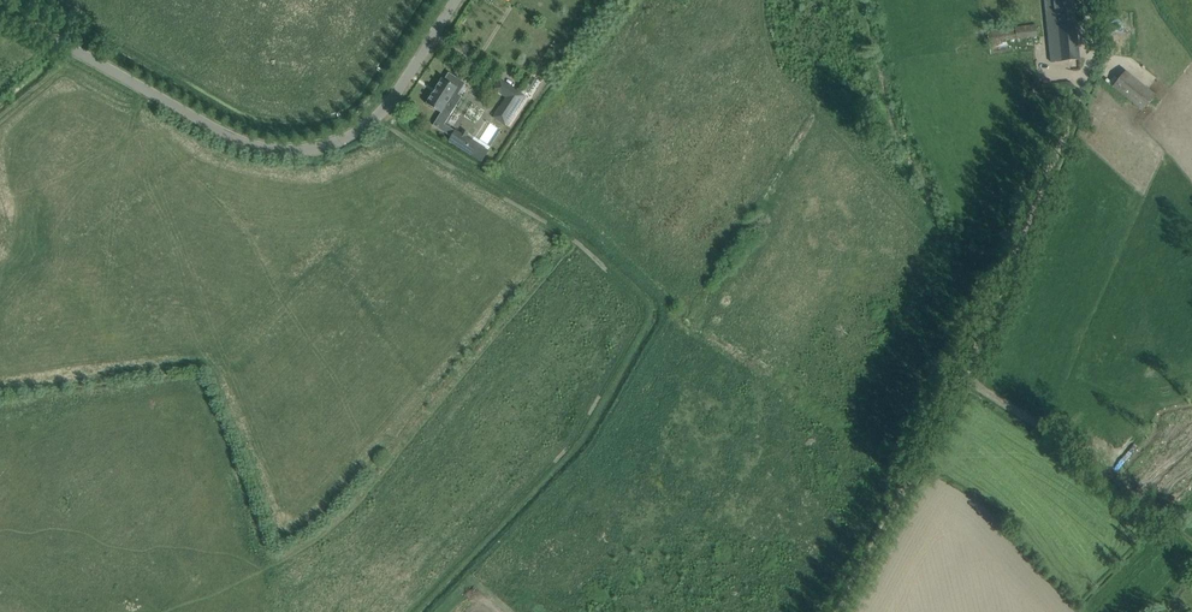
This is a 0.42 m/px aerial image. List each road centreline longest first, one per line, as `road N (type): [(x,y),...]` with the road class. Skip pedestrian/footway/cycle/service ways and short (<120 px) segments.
road 1 (track): [(839,611),(961,385),(1083,84)]
road 2 (tertiary): [(0,18),(243,143),(314,145),(377,121),(460,0)]

